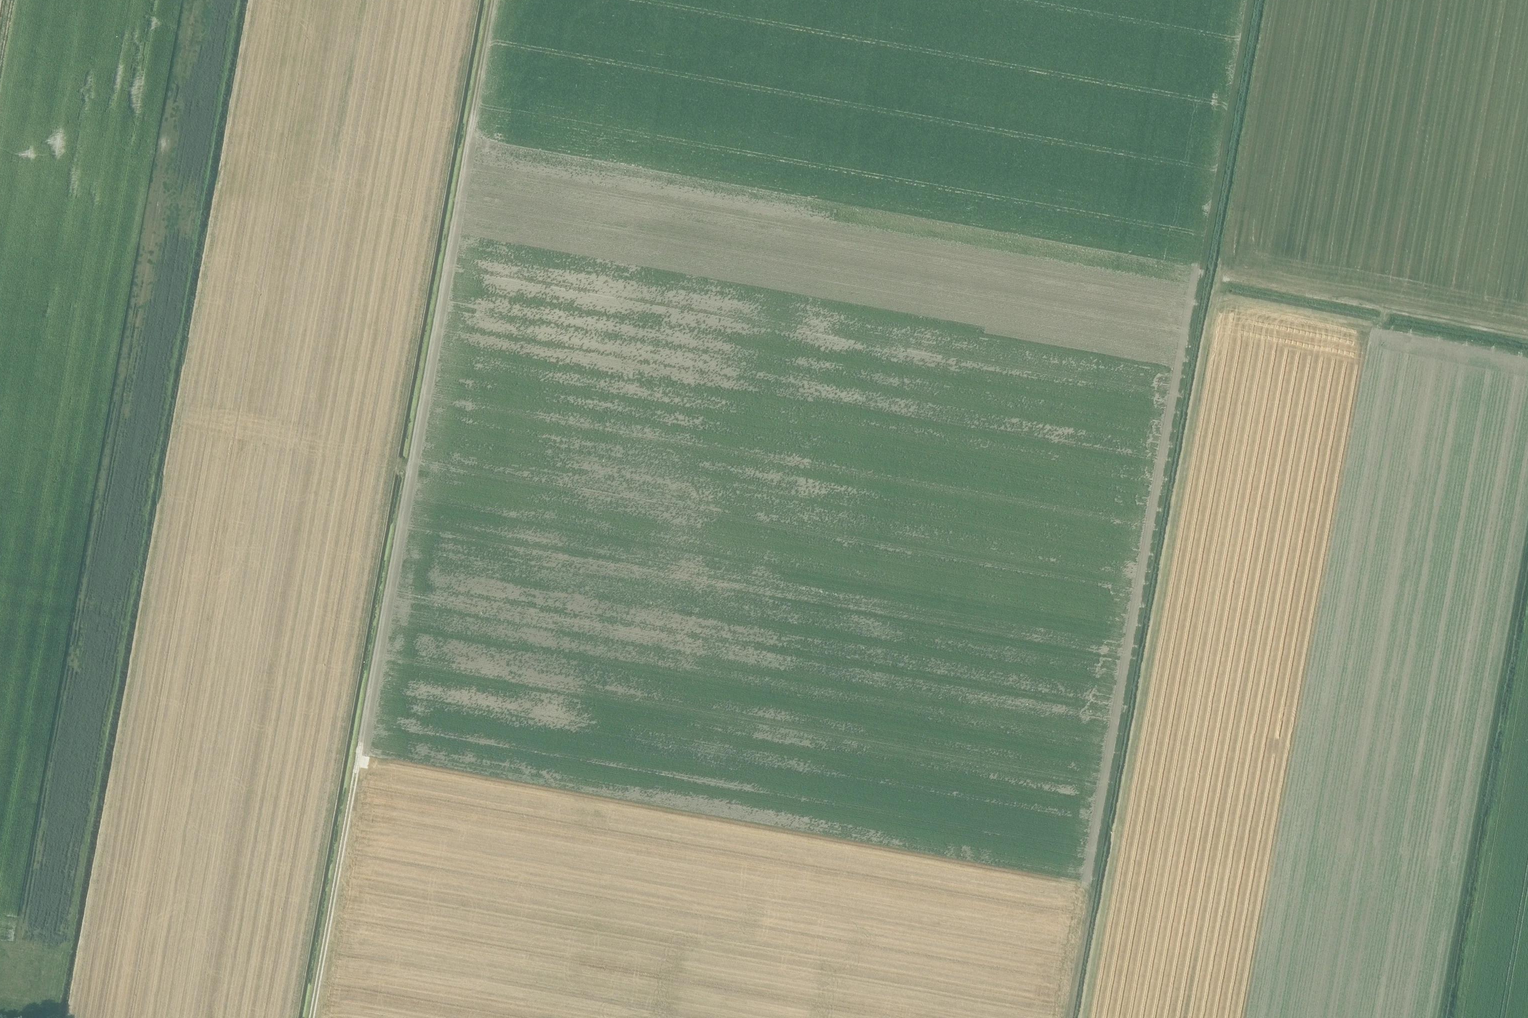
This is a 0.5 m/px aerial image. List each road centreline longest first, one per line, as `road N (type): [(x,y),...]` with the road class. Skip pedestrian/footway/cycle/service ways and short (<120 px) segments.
road 1 (track): [(312,1017),(494,0)]

